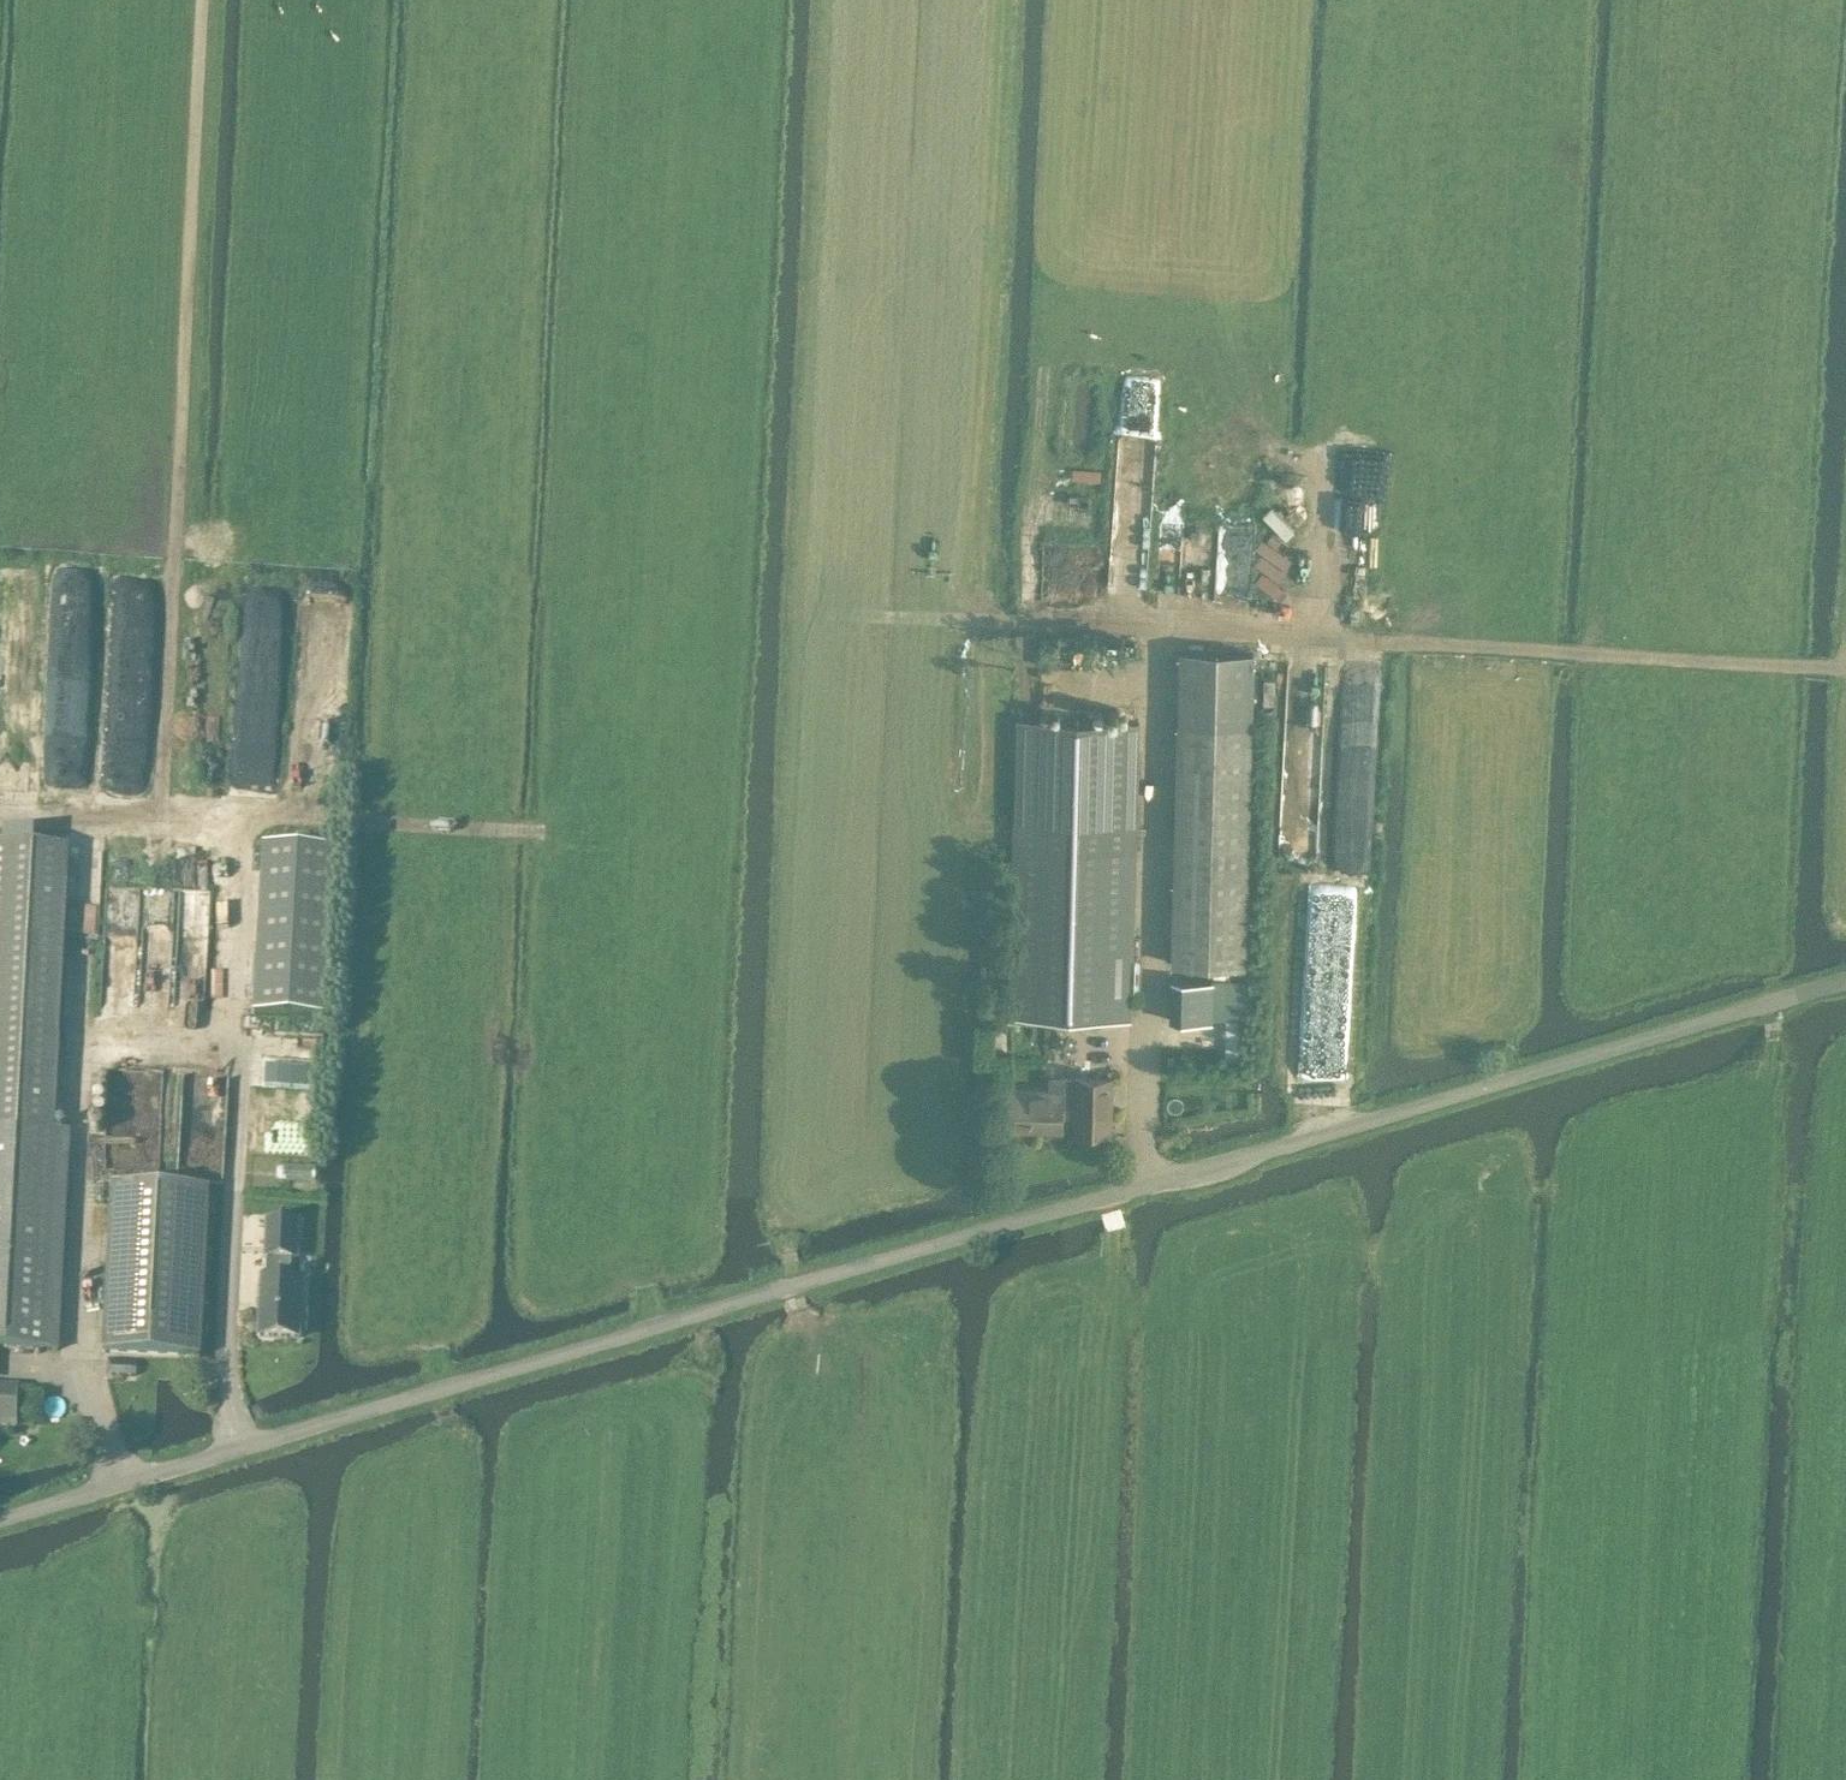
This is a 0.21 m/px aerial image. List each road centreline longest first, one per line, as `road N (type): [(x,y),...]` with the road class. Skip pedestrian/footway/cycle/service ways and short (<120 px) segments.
road 1 (unclassified): [(0,1518),(1845,982)]
road 2 (track): [(834,615),(1845,667)]
road 3 (track): [(194,0),(166,825),(239,832)]
road 4 (track): [(0,817),(166,825)]

